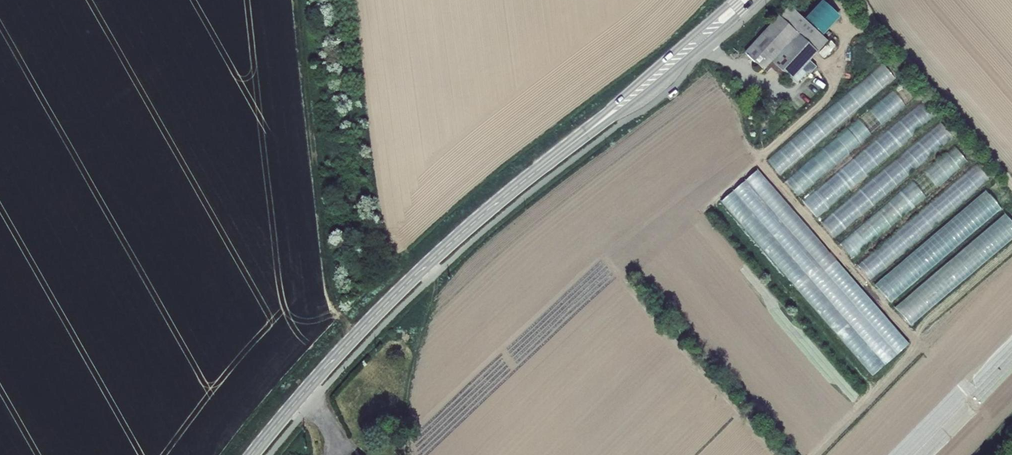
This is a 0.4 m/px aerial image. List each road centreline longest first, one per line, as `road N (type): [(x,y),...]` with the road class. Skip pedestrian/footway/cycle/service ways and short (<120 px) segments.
road 1 (tertiary): [(253,454),(409,281),(558,155)]
road 2 (track): [(302,0),(334,314),(360,330)]
road 3 (tertiary): [(558,155),(755,0)]
road 4 (tertiary): [(733,0),(558,155)]

